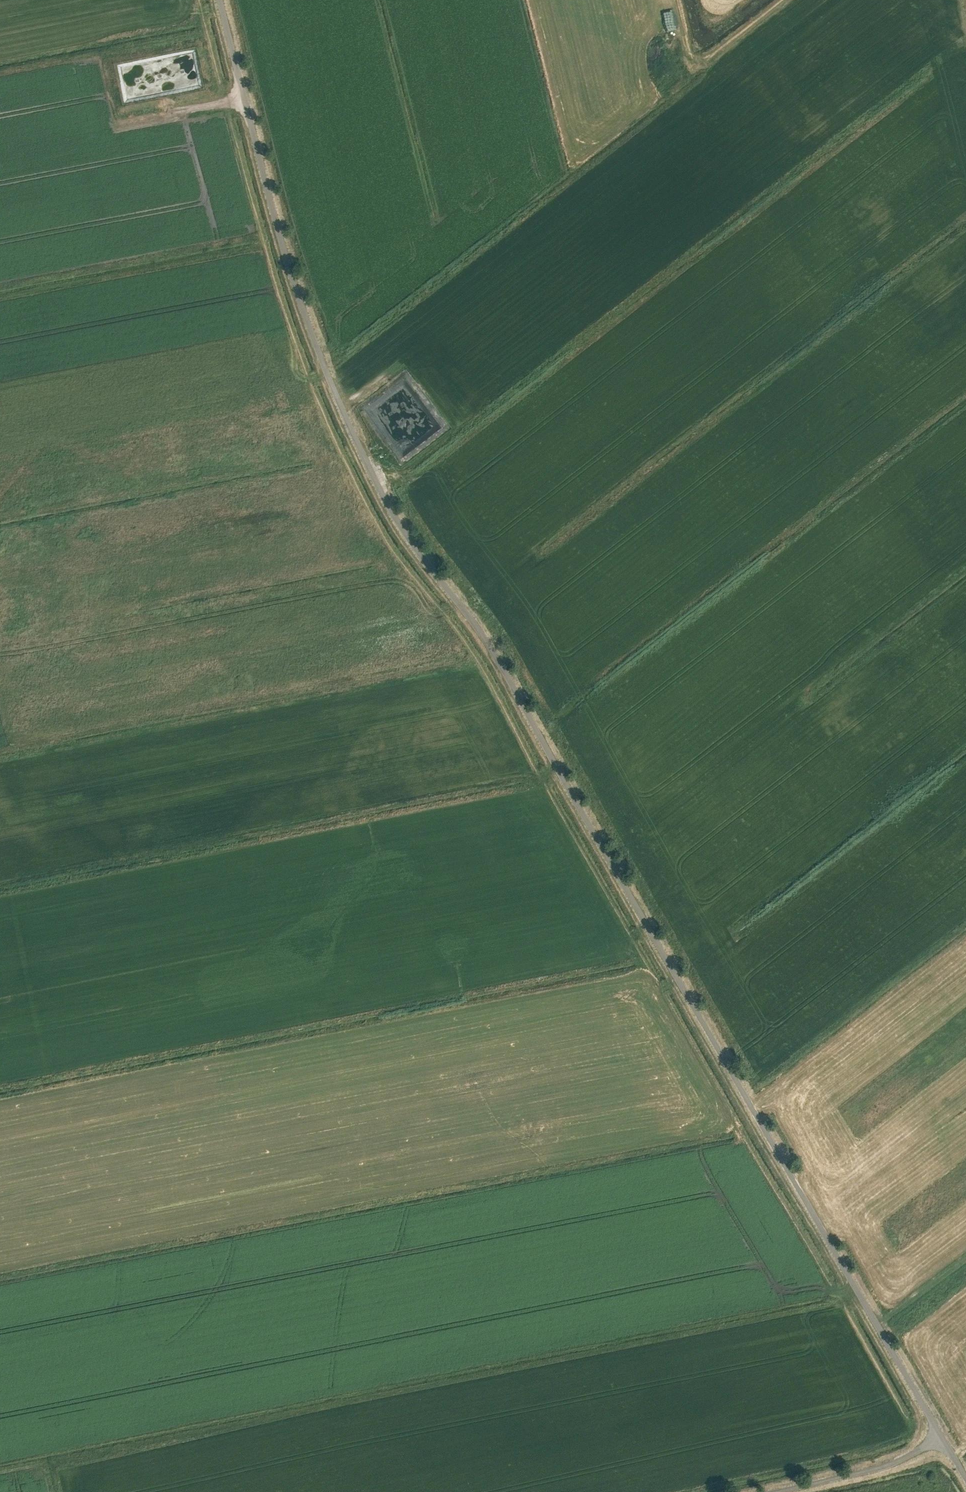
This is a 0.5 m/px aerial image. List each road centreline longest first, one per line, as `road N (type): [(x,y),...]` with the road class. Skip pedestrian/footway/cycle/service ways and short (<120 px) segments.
road 1 (unclassified): [(942,1439),(506,676),(380,491),(291,279),(220,0)]
road 2 (unclassified): [(772,1491),(876,1468),(942,1439)]

